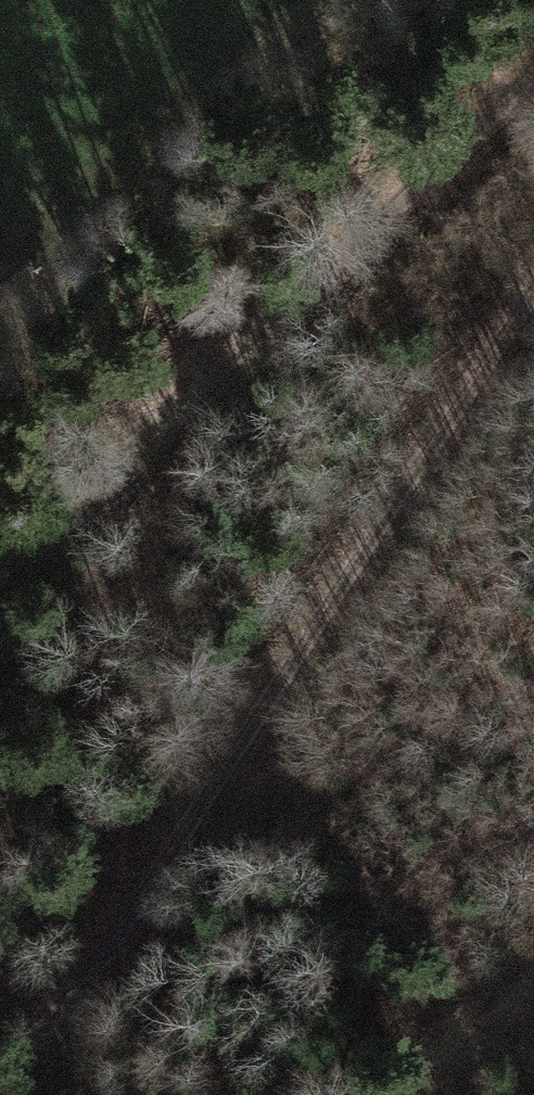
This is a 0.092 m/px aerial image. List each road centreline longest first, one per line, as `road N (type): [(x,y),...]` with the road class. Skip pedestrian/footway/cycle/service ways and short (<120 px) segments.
road 1 (track): [(533,281),(2,1094)]
road 2 (track): [(0,562),(394,218),(533,80)]
road 3 (track): [(397,1094),(533,973)]

